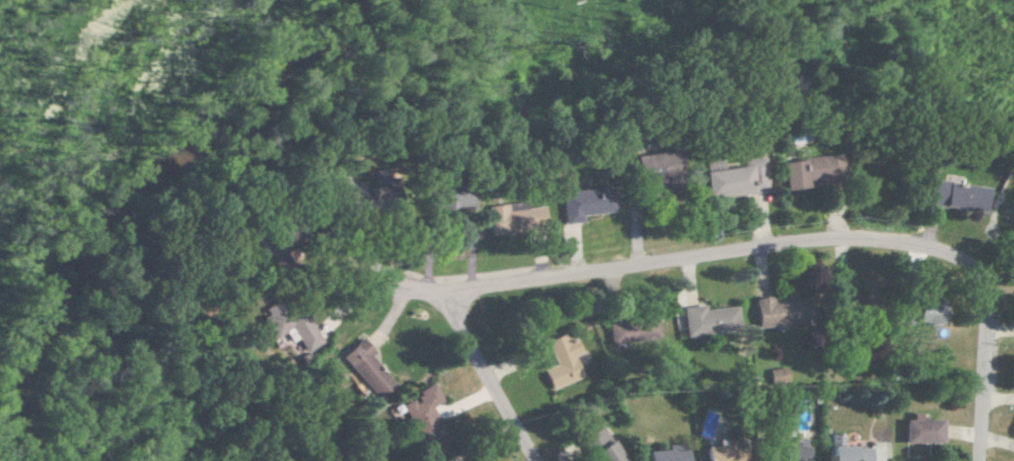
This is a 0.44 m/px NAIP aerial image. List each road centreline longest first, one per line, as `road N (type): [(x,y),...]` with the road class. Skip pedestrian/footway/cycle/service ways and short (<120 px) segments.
road 1 (residential): [(991,379),(980,277),(917,247),(795,246),(483,288),(462,305)]
road 2 (residential): [(462,305),(462,334),(535,460)]

